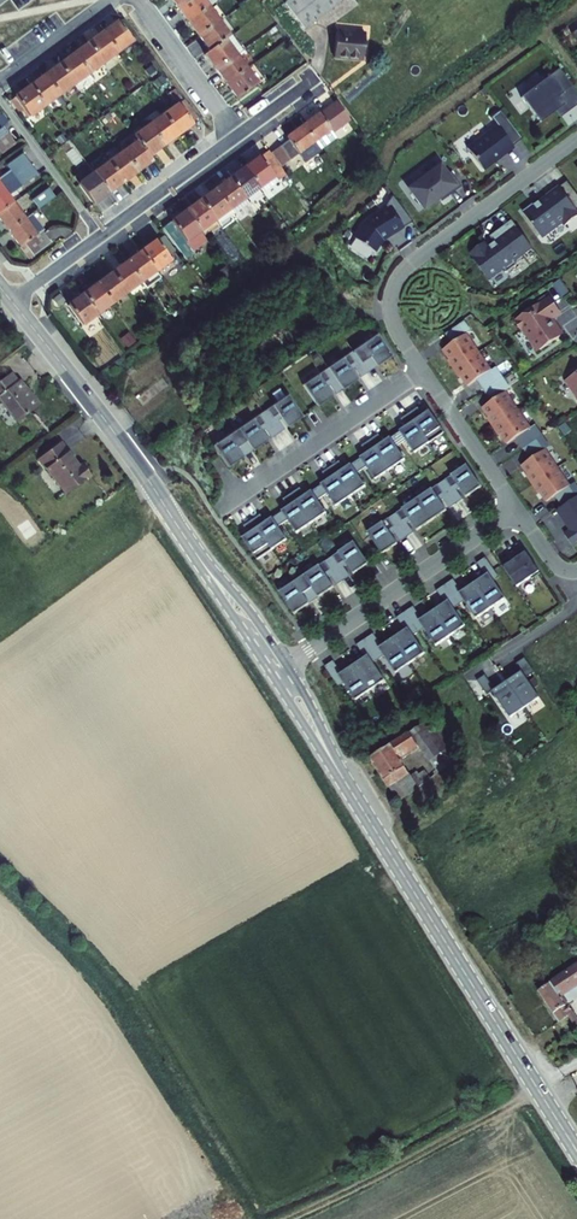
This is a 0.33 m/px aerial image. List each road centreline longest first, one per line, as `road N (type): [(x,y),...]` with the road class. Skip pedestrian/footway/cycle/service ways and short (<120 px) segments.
road 1 (secondary): [(355,798),(576,1151)]
road 2 (track): [(301,250),(376,188),(393,144),(576,7)]
road 3 (residential): [(576,138),(397,278),(391,318),(423,371)]
road 4 (secondary): [(11,300),(184,535)]
road 5 (residential): [(286,664),(515,508)]
road 6 (residential): [(11,300),(234,139)]
road 7 (track): [(390,307),(342,292),(301,250),(196,334)]
road 8 (residential): [(223,505),(423,371)]
road 9 (residential): [(234,139),(135,0)]
road 10 (residential): [(423,371),(515,508)]
road 11 (secondary): [(286,664),(184,535)]
road 12 (secondary): [(184,535),(272,673)]
road 13 (secondary): [(355,798),(286,664)]
road 14 (secondary): [(272,673),(355,798)]
road 15 (residential): [(0,79),(111,0)]

